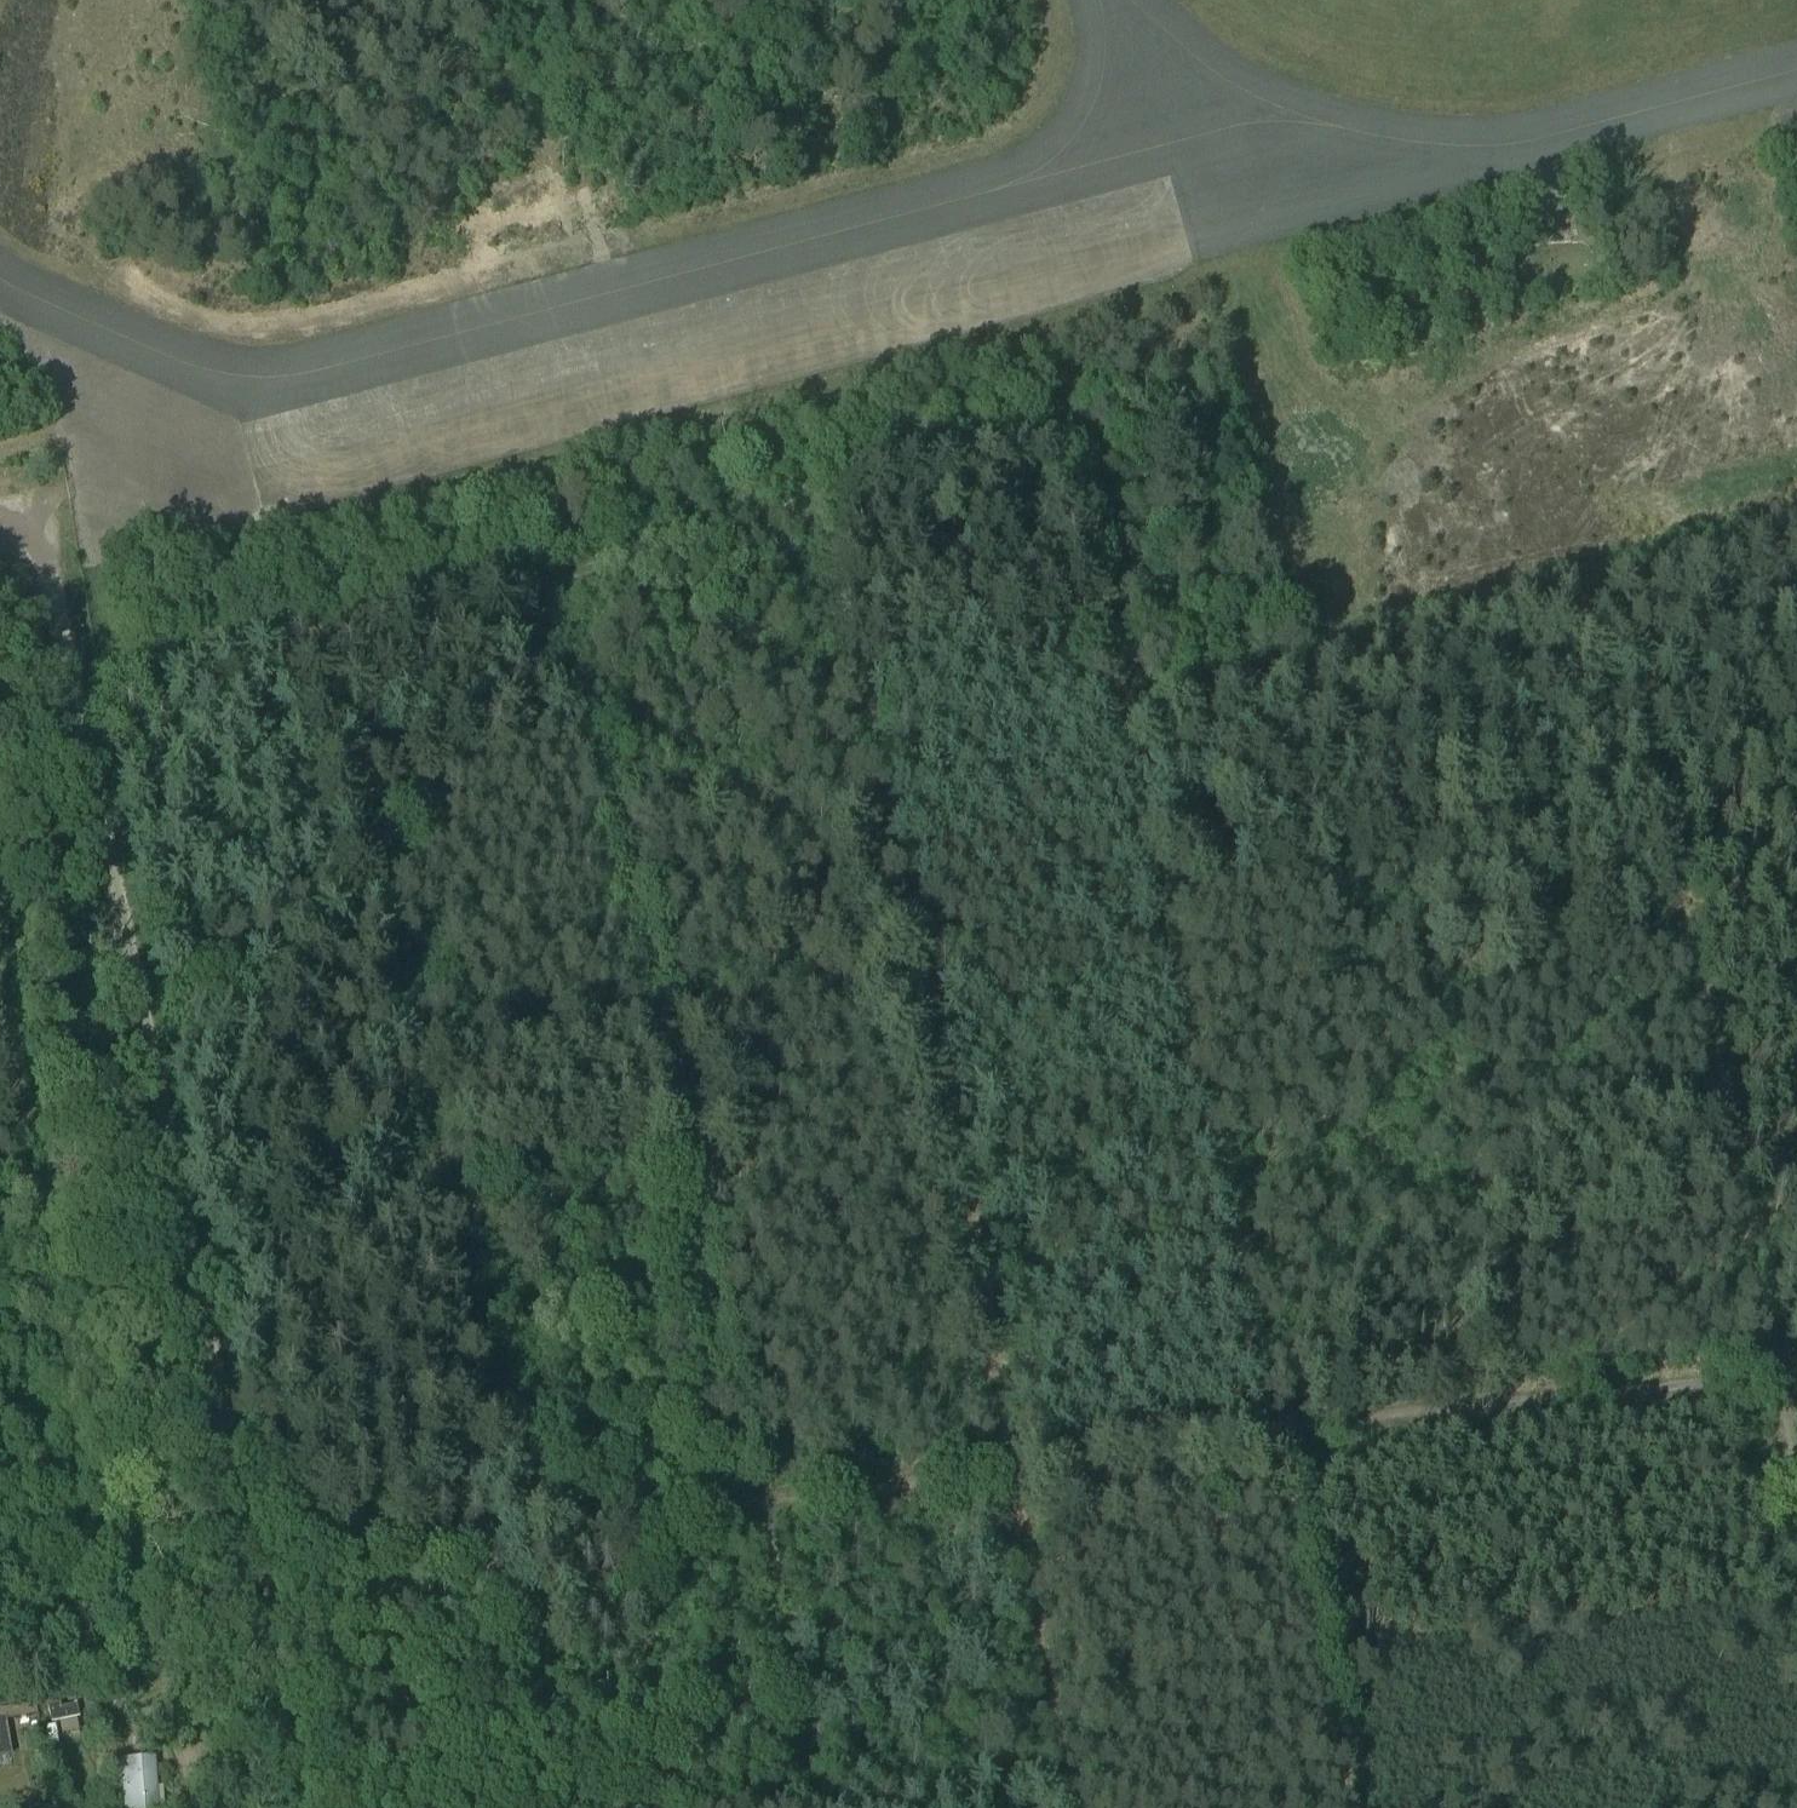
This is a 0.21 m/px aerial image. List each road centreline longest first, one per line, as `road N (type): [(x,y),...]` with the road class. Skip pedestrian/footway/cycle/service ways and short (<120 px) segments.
road 1 (unclassified): [(304,1807),(46,562),(32,539),(0,520)]
road 2 (track): [(194,1807),(195,1757),(170,1690),(166,1599),(178,1581)]

